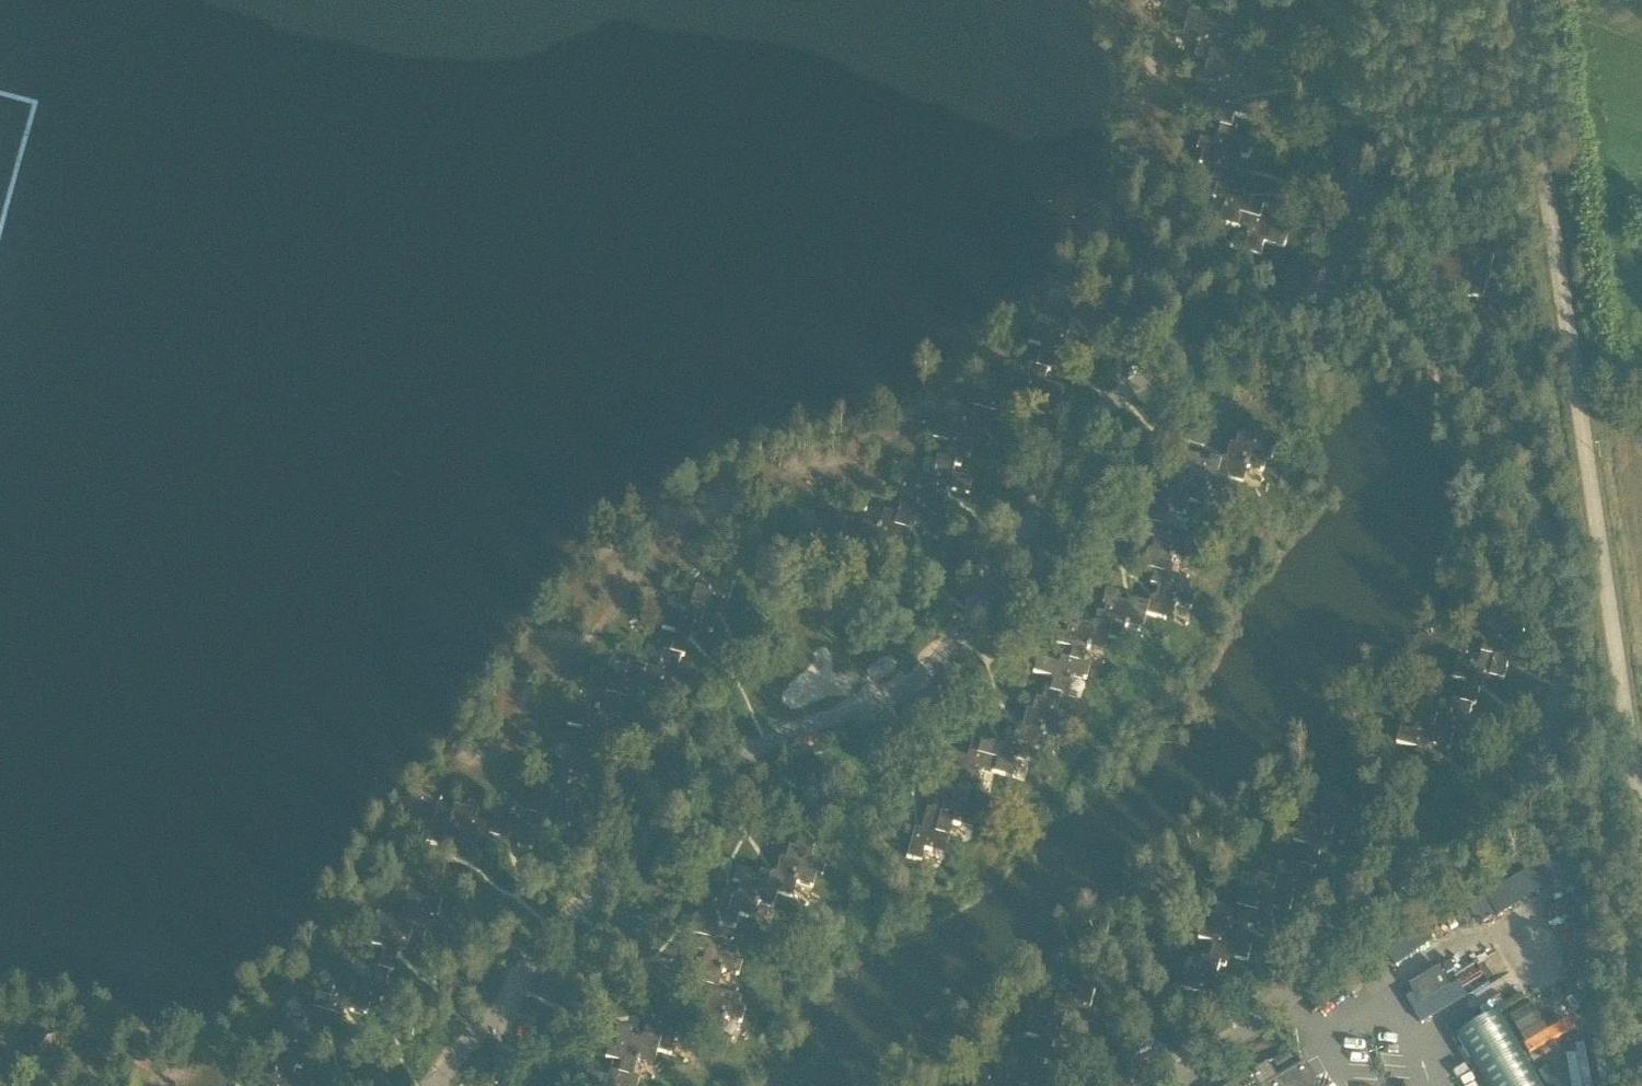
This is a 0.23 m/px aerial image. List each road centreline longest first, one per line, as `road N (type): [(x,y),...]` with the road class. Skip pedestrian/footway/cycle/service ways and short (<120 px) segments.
road 1 (unclassified): [(1518,0),(1641,832)]

